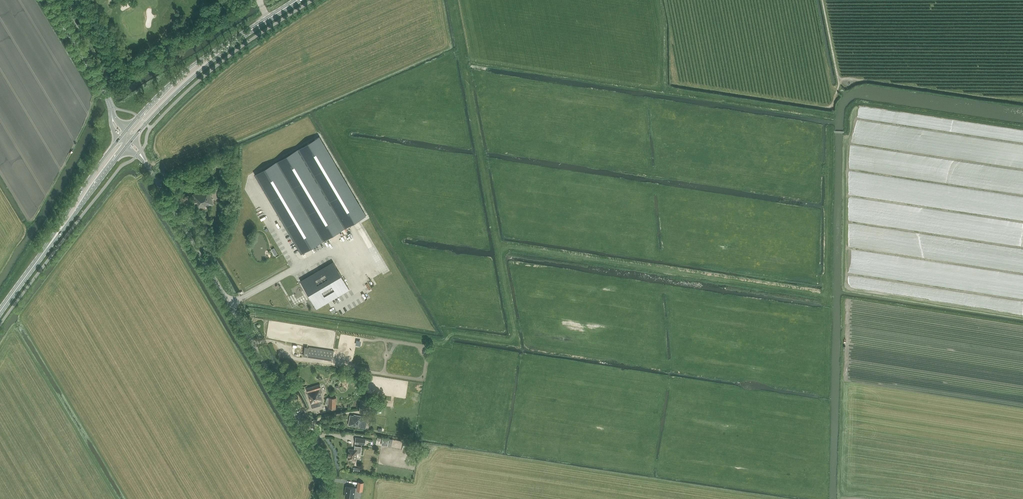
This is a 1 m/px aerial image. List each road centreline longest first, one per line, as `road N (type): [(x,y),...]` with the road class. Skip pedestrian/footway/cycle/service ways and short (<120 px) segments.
road 1 (track): [(1022,128),(857,104),(848,132),(829,131),(826,296),(499,247),(514,341),(456,334),(441,345),(233,314)]
road 2 (unclassified): [(326,498),(322,459),(148,167)]
road 3 (secondary): [(258,25),(186,71),(126,131)]
road 4 (secondary): [(133,139),(258,25)]
road 5 (secondary): [(119,139),(25,278)]
road 6 (secondary): [(25,278),(125,148)]
road 7 (tertiary): [(111,109),(48,0)]

